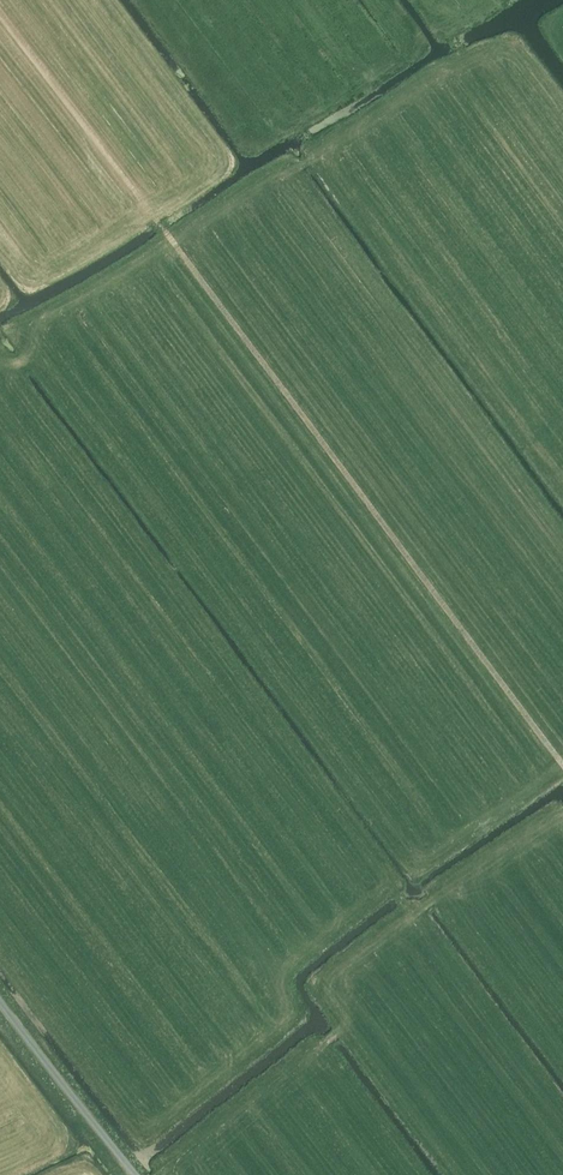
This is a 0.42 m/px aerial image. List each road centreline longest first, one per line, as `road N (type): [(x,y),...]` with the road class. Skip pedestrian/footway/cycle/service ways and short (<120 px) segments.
road 1 (unclassified): [(132,1174),(0,1004)]

